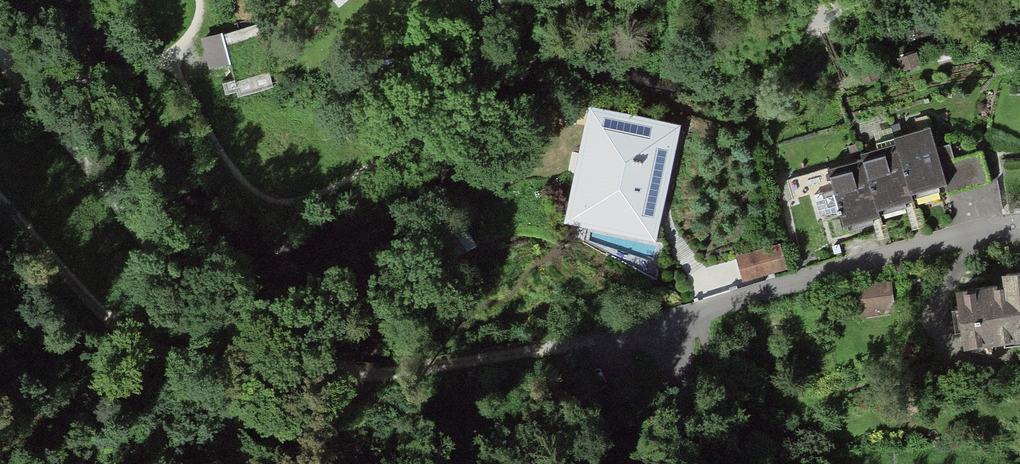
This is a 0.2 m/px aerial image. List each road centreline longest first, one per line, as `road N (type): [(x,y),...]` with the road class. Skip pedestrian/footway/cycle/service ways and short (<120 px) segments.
road 1 (track): [(7,71),(195,304),(351,374),(283,376),(170,364),(129,336),(0,195)]
road 2 (residential): [(1019,225),(608,328)]
road 3 (track): [(167,57),(237,178),(281,203),(326,192),(435,130),(463,77)]
road 4 (track): [(608,328),(514,352),(351,374)]
road 5 (track): [(7,71),(74,79),(167,57)]

